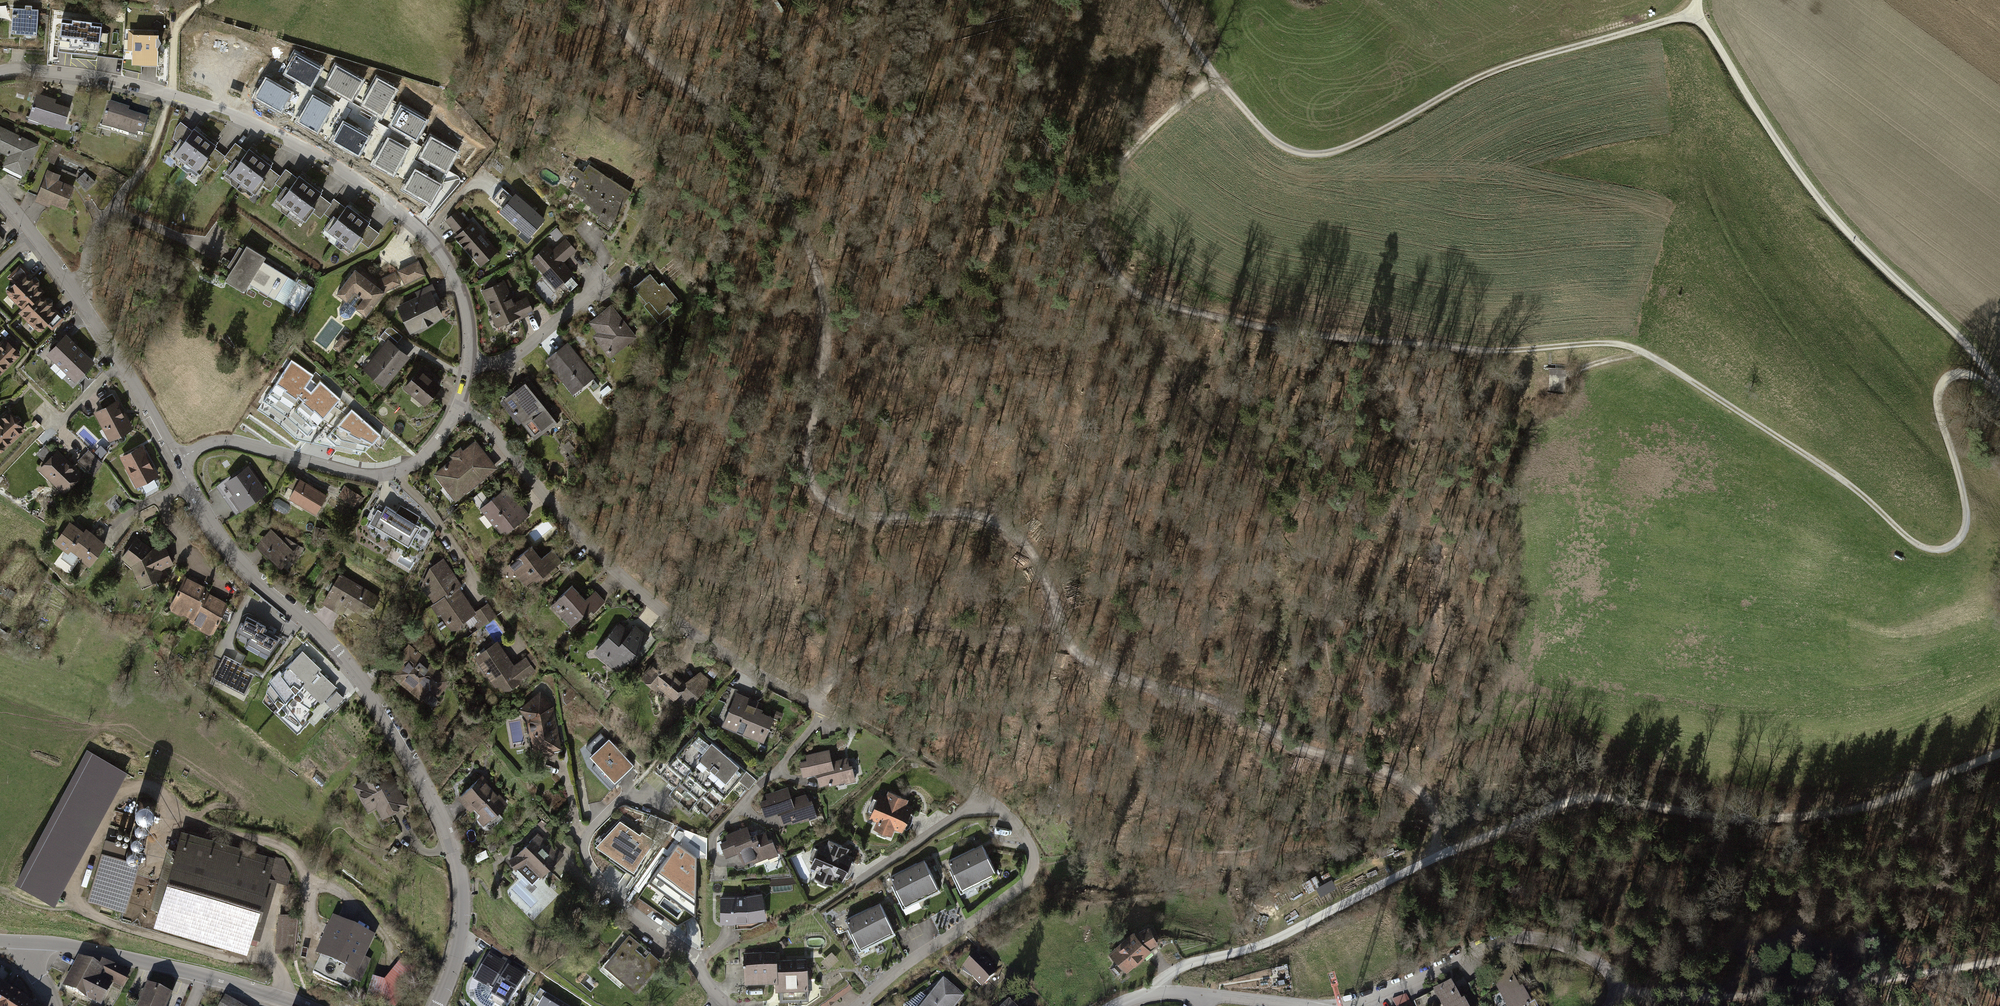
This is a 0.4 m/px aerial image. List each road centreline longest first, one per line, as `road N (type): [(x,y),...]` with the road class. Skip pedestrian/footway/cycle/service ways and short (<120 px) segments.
road 1 (track): [(1434,809),(1398,775),(1310,751),(1219,702),(1089,663),(1071,648),(1038,564),(1003,526),(950,512),(857,515),(822,496),(809,479),(808,452),(826,343),(822,289),(767,163),(719,109)]
road 2 (track): [(1122,282),(1173,308),(1313,334),(1479,351),(1631,346),(1819,464),(1913,542),(1935,550),(1954,545),(1967,522),(1940,385),(1960,373),(1999,388)]
road 3 (unclassified): [(176,460),(243,564),(339,651),(438,813),(457,857),(463,909),(436,1005)]
road 4 (residential): [(0,73),(21,70),(170,94),(238,117),(364,186),(426,234),(455,276),(469,361)]
road 5 (track): [(1999,752),(1871,808),(1739,820),(1588,797),(1454,850)]
road 6 (track): [(1214,76),(1263,131),(1314,155),(1337,151),(1524,60),(1696,14)]
road 7 (track): [(1696,14),(1839,225),(1999,387)]
road 8 (residential): [(457,410),(490,429),(581,538),(649,596),(812,702)]
road 9 (residential): [(856,1005),(1008,894),(1031,870),(1032,851),(1005,813),(981,808),(857,882)]
road 10 (track): [(1641,999),(1795,991),(1999,961)]
road 11 (residential): [(1341,1005),(1480,945),(1523,937),(1597,961),(1612,982),(1605,1005)]
road 12 (residential): [(731,1005),(589,863),(589,832),(636,788)]
road 13 (track): [(1438,857),(1259,947),(1174,970)]
road 14 (residential): [(308,1005),(136,958),(29,942)]
road 15 (track): [(1214,76),(1135,144),(1101,187),(1093,225),(1122,282)]
road 16 (residential): [(397,473),(339,469),(231,442),(176,460)]
road 17 (unclassified): [(71,285),(176,460)]
road 18 (residential): [(397,473),(502,615)]
road 19 (track): [(719,109),(787,46),(856,0)]
road 20 (residential): [(469,361),(511,358),(616,278)]
road 21 (track): [(719,109),(643,51),(609,0)]
road 22 (residential): [(139,179),(93,235),(85,271),(71,285)]

